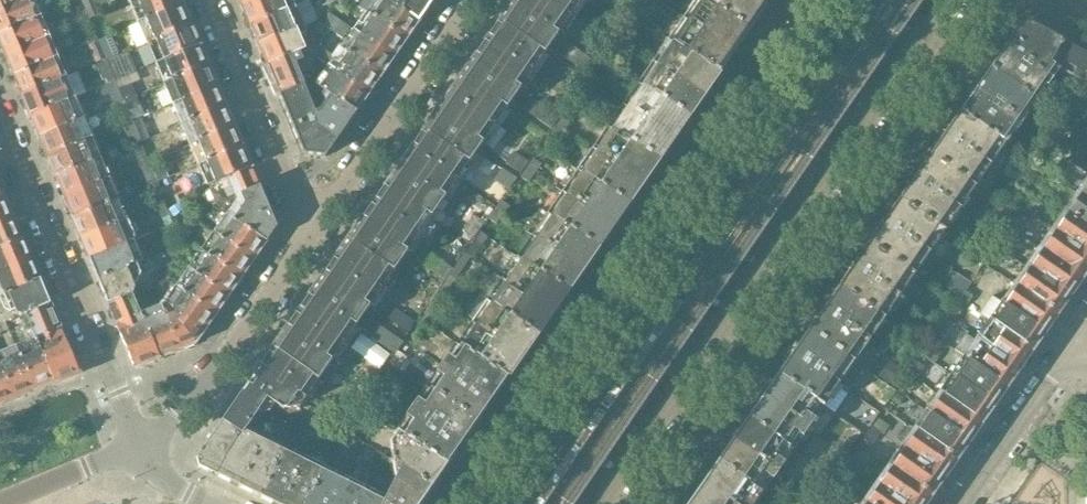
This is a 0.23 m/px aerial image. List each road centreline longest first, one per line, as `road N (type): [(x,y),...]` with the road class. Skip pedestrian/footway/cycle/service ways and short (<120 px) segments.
road 1 (residential): [(605,503),(955,0)]
road 2 (residential): [(868,0),(522,503)]
road 3 (residential): [(0,112),(139,446)]
road 4 (residential): [(310,237),(473,0)]
road 5 (residential): [(139,446),(189,405),(310,237)]
road 6 (residential): [(310,237),(207,0)]
road 7 (residential): [(1086,328),(960,503)]
road 8 (residential): [(0,503),(139,446)]

